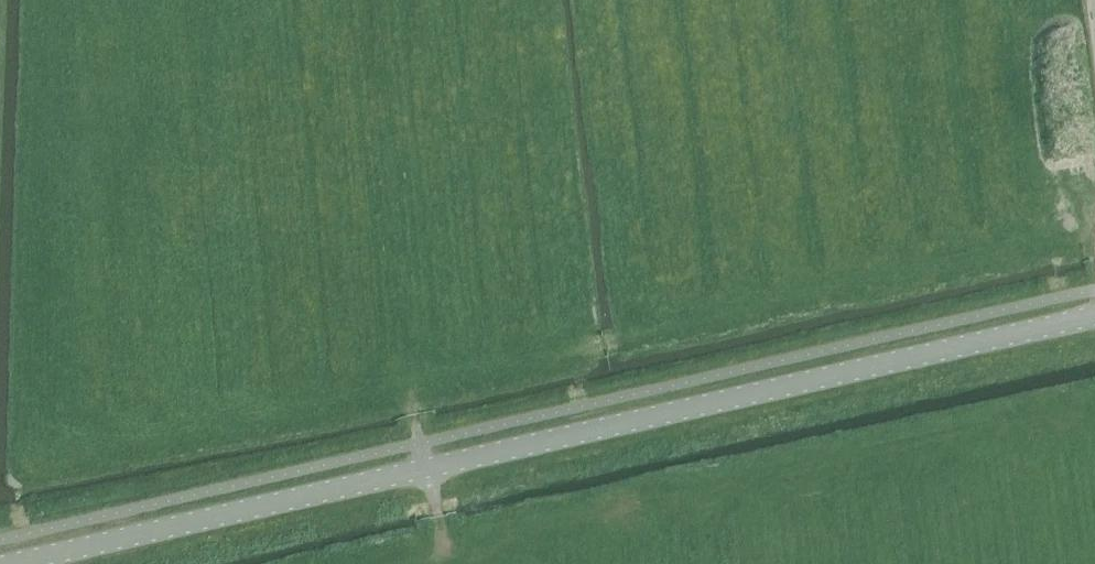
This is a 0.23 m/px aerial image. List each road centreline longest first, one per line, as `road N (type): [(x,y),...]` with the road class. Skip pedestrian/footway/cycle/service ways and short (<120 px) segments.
road 1 (tertiary): [(0,563),(1094,314)]
road 2 (track): [(448,559),(410,392)]

